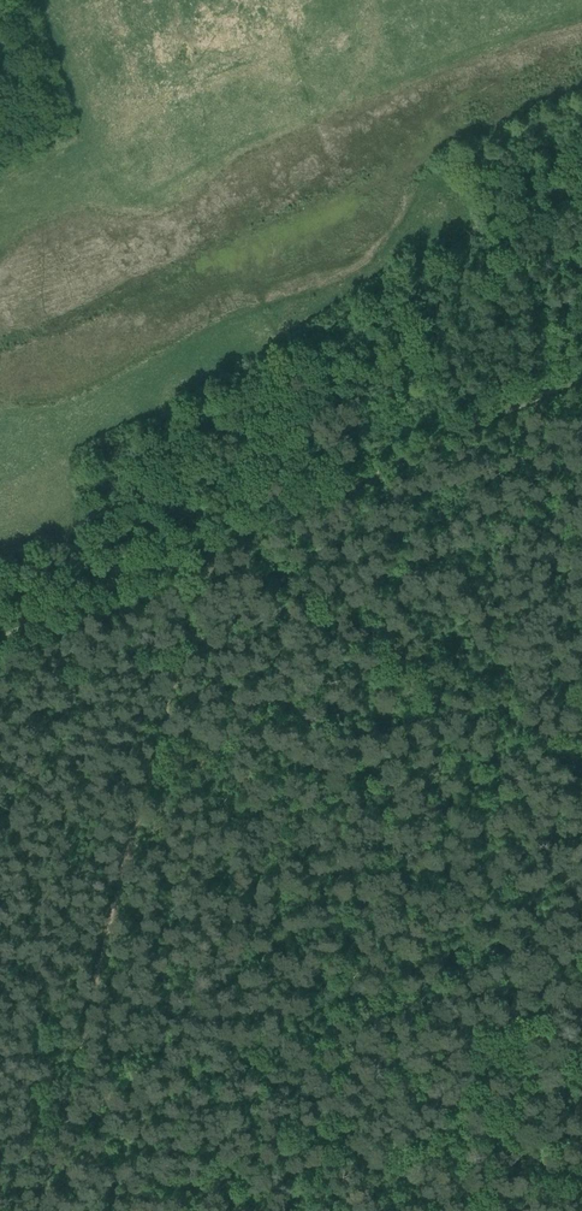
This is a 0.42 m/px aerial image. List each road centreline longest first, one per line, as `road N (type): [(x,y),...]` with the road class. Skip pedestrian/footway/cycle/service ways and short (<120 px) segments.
road 1 (track): [(39,1210),(207,548)]
road 2 (track): [(0,638),(581,379)]

